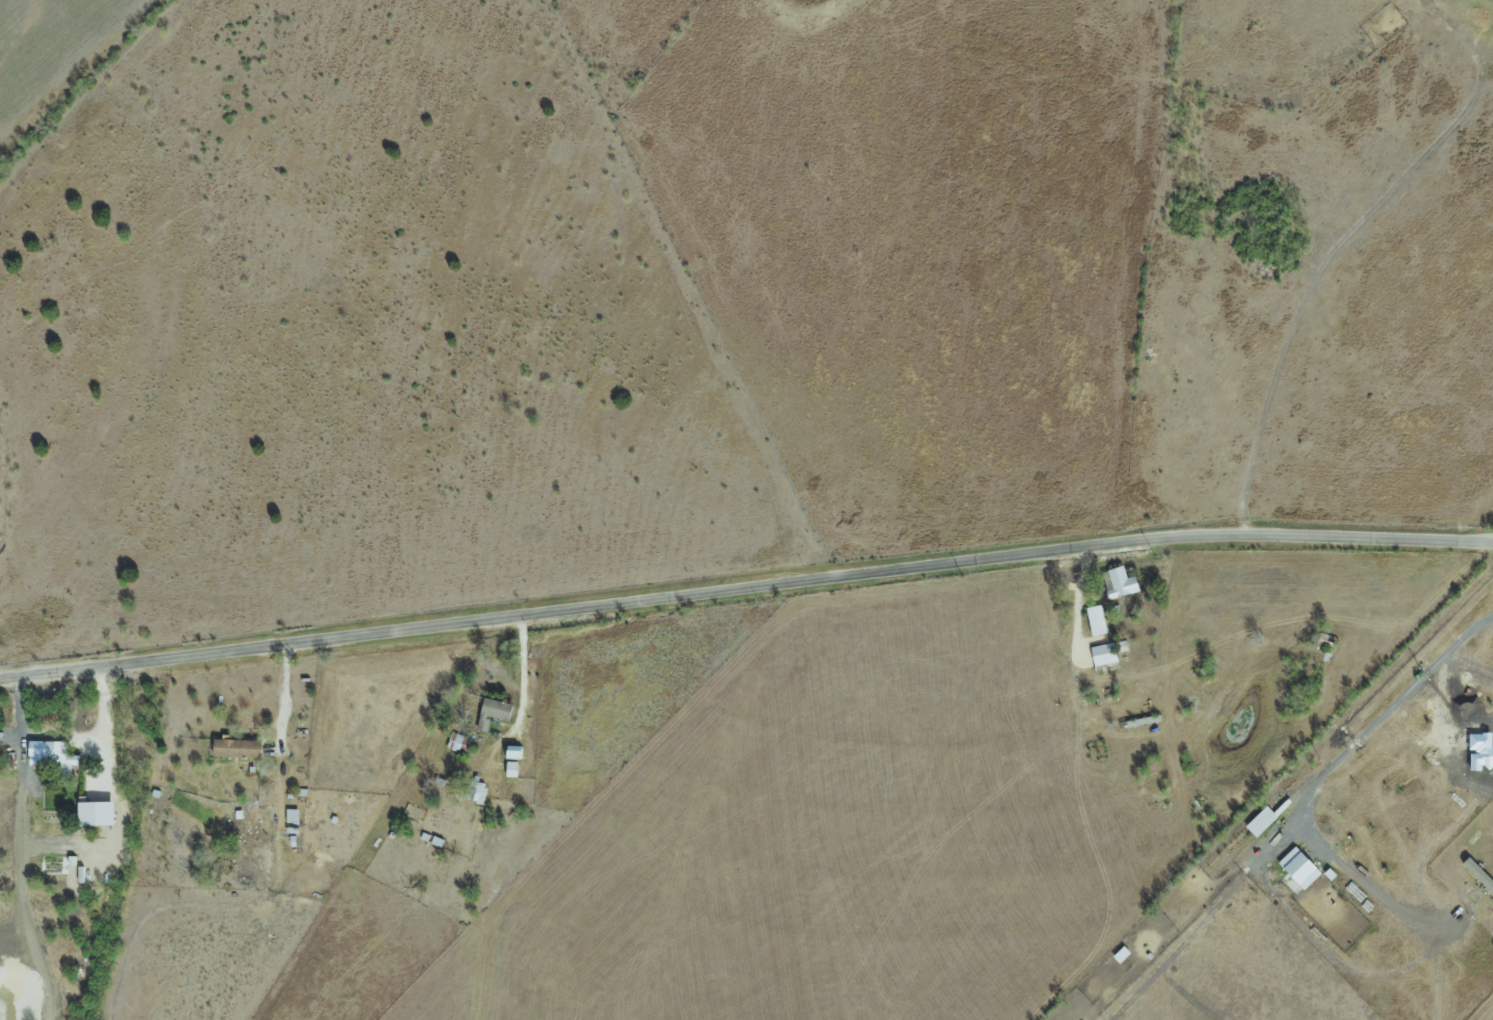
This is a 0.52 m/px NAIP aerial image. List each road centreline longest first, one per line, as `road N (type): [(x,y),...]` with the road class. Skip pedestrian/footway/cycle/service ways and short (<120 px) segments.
road 1 (residential): [(0,678),(1149,540),(1492,543)]

